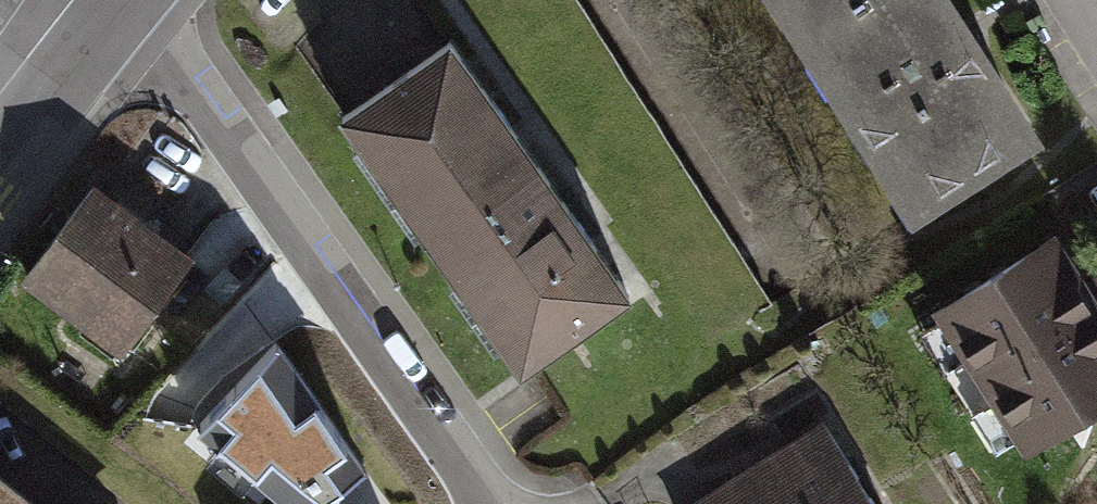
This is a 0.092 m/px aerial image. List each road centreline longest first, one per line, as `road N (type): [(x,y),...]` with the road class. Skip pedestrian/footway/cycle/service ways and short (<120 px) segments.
road 1 (residential): [(494,503),(191,83),(113,16)]

